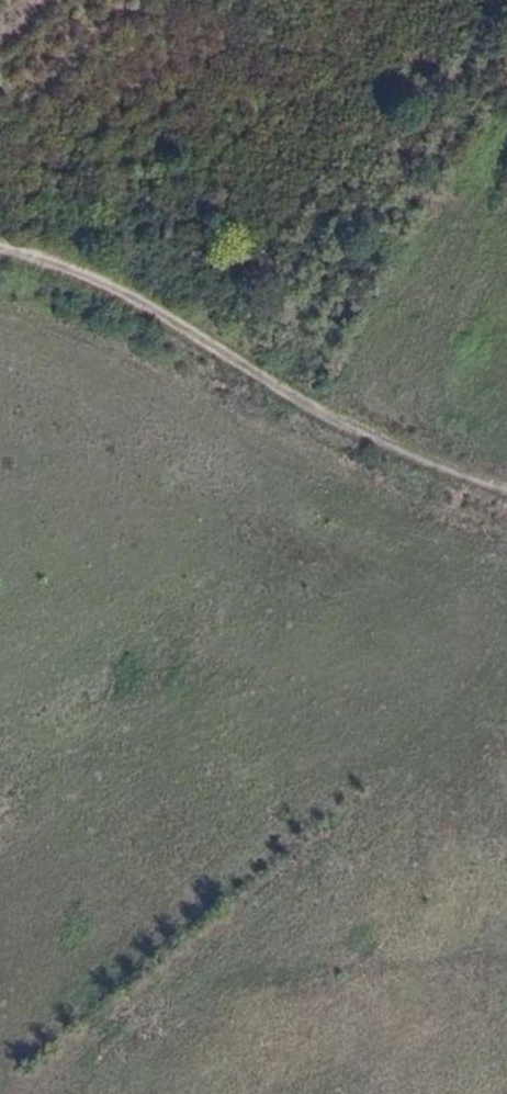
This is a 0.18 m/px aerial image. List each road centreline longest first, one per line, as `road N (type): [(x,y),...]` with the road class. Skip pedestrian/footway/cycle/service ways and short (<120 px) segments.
road 1 (track): [(506,488),(354,433),(111,286),(0,244)]

